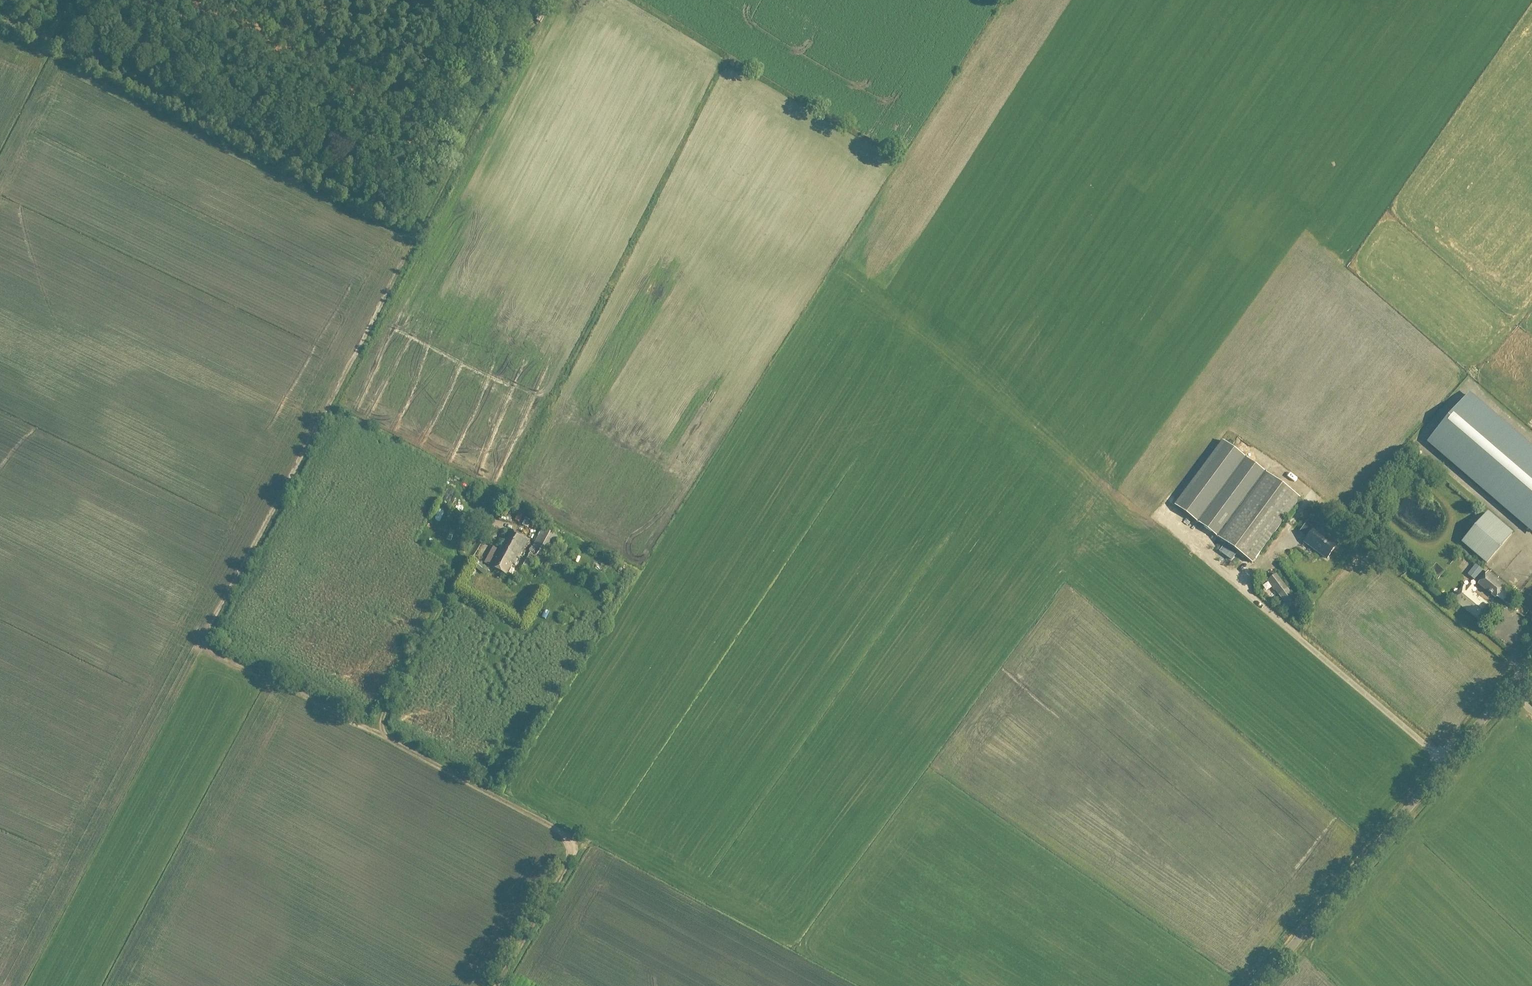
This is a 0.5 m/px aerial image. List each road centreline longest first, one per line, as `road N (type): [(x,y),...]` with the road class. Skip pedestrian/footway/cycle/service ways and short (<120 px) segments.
road 1 (track): [(537,0),(192,637),(567,864),(496,985)]
road 2 (track): [(417,221),(51,38)]
road 3 (unclassified): [(1269,985),(1531,675)]

